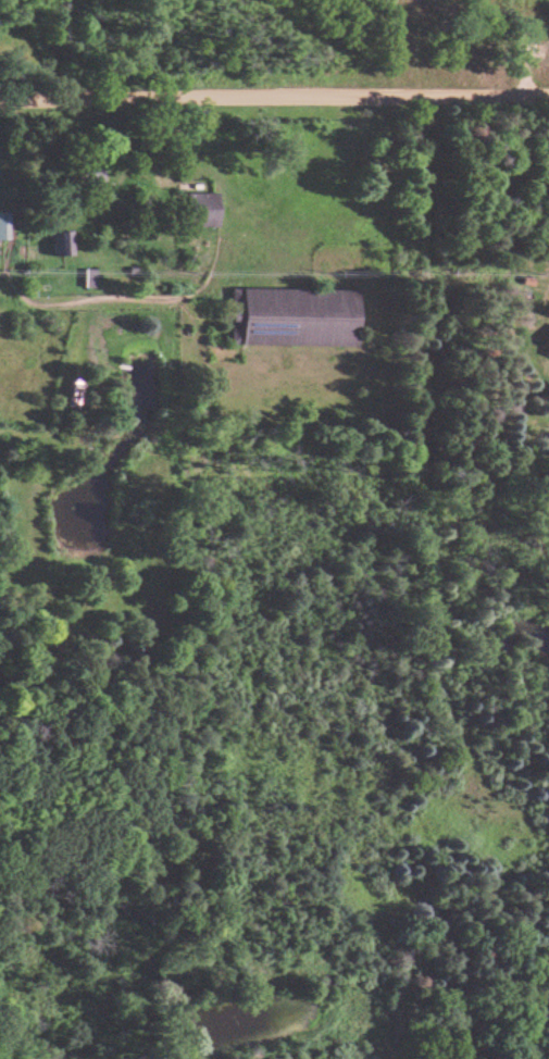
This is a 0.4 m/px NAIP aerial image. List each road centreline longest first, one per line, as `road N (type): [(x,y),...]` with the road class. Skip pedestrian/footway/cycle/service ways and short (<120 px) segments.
road 1 (residential): [(0,93),(548,88)]

